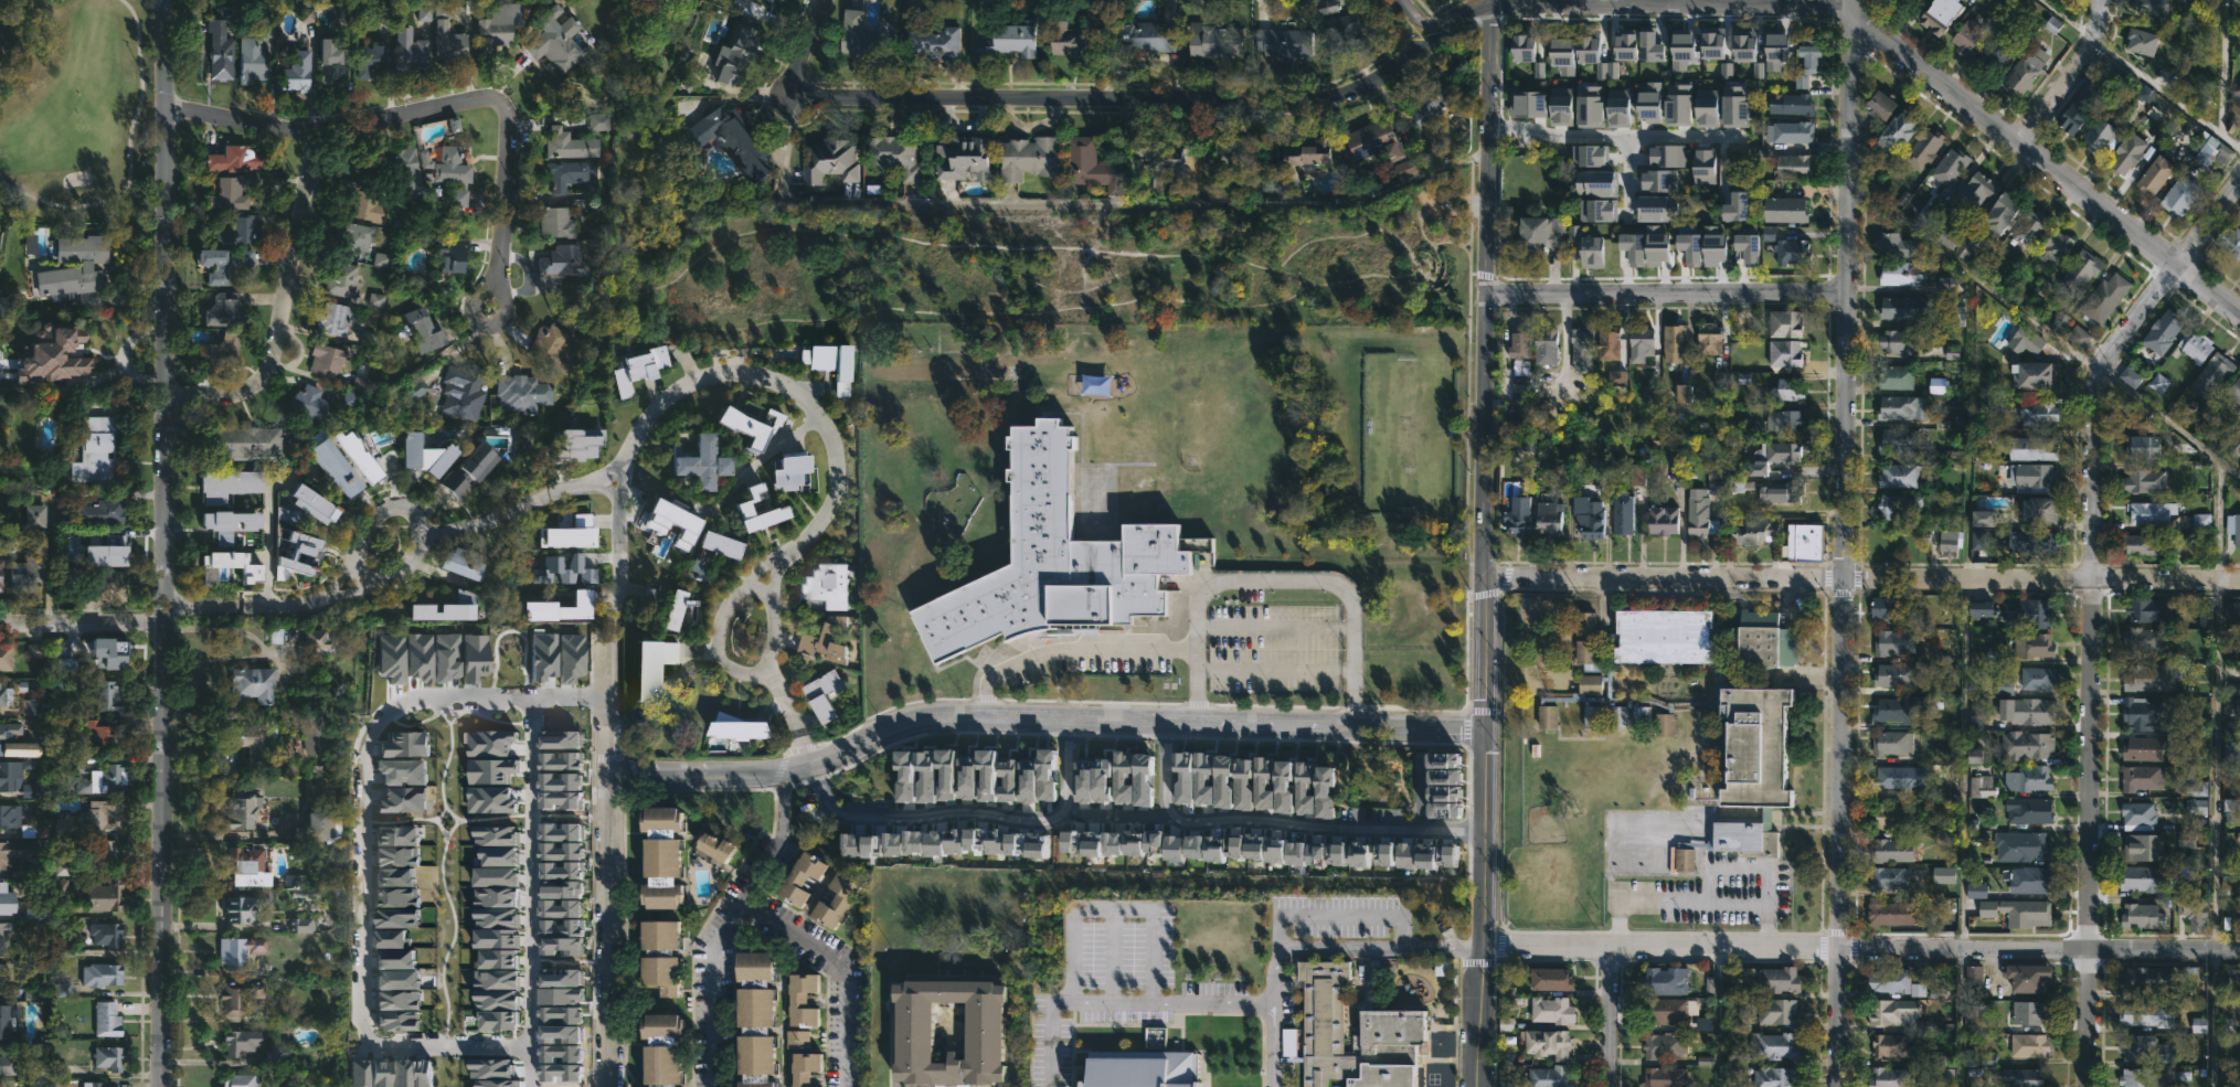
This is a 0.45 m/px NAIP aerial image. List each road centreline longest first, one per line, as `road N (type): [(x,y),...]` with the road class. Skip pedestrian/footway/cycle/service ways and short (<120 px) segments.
road 1 (residential): [(1478,1086),(1492,0)]
road 2 (residential): [(163,1086),(162,0)]
road 3 (residential): [(2087,1086),(2092,386),(2239,184)]
road 4 (residential): [(1838,949),(1848,0)]
road 5 (residential): [(1482,731),(960,720),(905,727),(777,772),(609,775)]
road 6 (residential): [(2239,311),(1848,9),(1491,6)]
road 7 (residential): [(822,0),(797,73),(798,82),(830,87),(1301,100),(1350,88),(1422,35)]
road 8 (residential): [(808,766),(766,675),(772,596),(783,555),(835,499),(835,446),(820,417),(775,379),(747,369),(718,371),(680,386)]
road 9 (residential): [(2239,951),(1838,949)]
road 10 (residential): [(1844,578),(2239,580)]
road 11 (residential): [(610,1086),(612,697)]
road 12 (residential): [(241,608),(304,607),(349,594),(395,575),(424,541),(413,507),(382,510),(368,523),(349,594)]
road 13 (residential): [(162,393),(241,397),(268,376),(317,131)]
road 14 (residential): [(1485,574),(1844,578)]
road 15 (residential): [(1846,296),(1488,291)]
road 16 (residential): [(1838,949),(1482,950)]
road 17 (residential): [(492,94),(317,131),(162,99)]
road 18 (residential): [(612,697),(618,459),(630,428),(680,386)]
road 19 (residential): [(777,772),(783,819),(776,845),(712,967),(713,1086)]
road 20 (residential): [(1482,830),(1176,818)]
road 21 (residential): [(487,385),(509,108),(507,97),(492,94)]
road 22 (residential): [(808,766),(822,797),(848,814),(988,811),(1049,819),(1066,811)]
road 23 (residential): [(847,1086),(839,970),(740,908)]
road 24 (residential): [(424,541),(618,480)]
road 25 (residential): [(783,555),(740,587),(716,635),(725,668),(766,675)]
road 26 (residential): [(2024,140),(2088,47),(2104,0)]
road 27 (residential): [(161,621),(0,622)]
road 28 (residential): [(1610,1086),(1612,948)]
road 29 (residential): [(1837,1086),(1838,949)]

